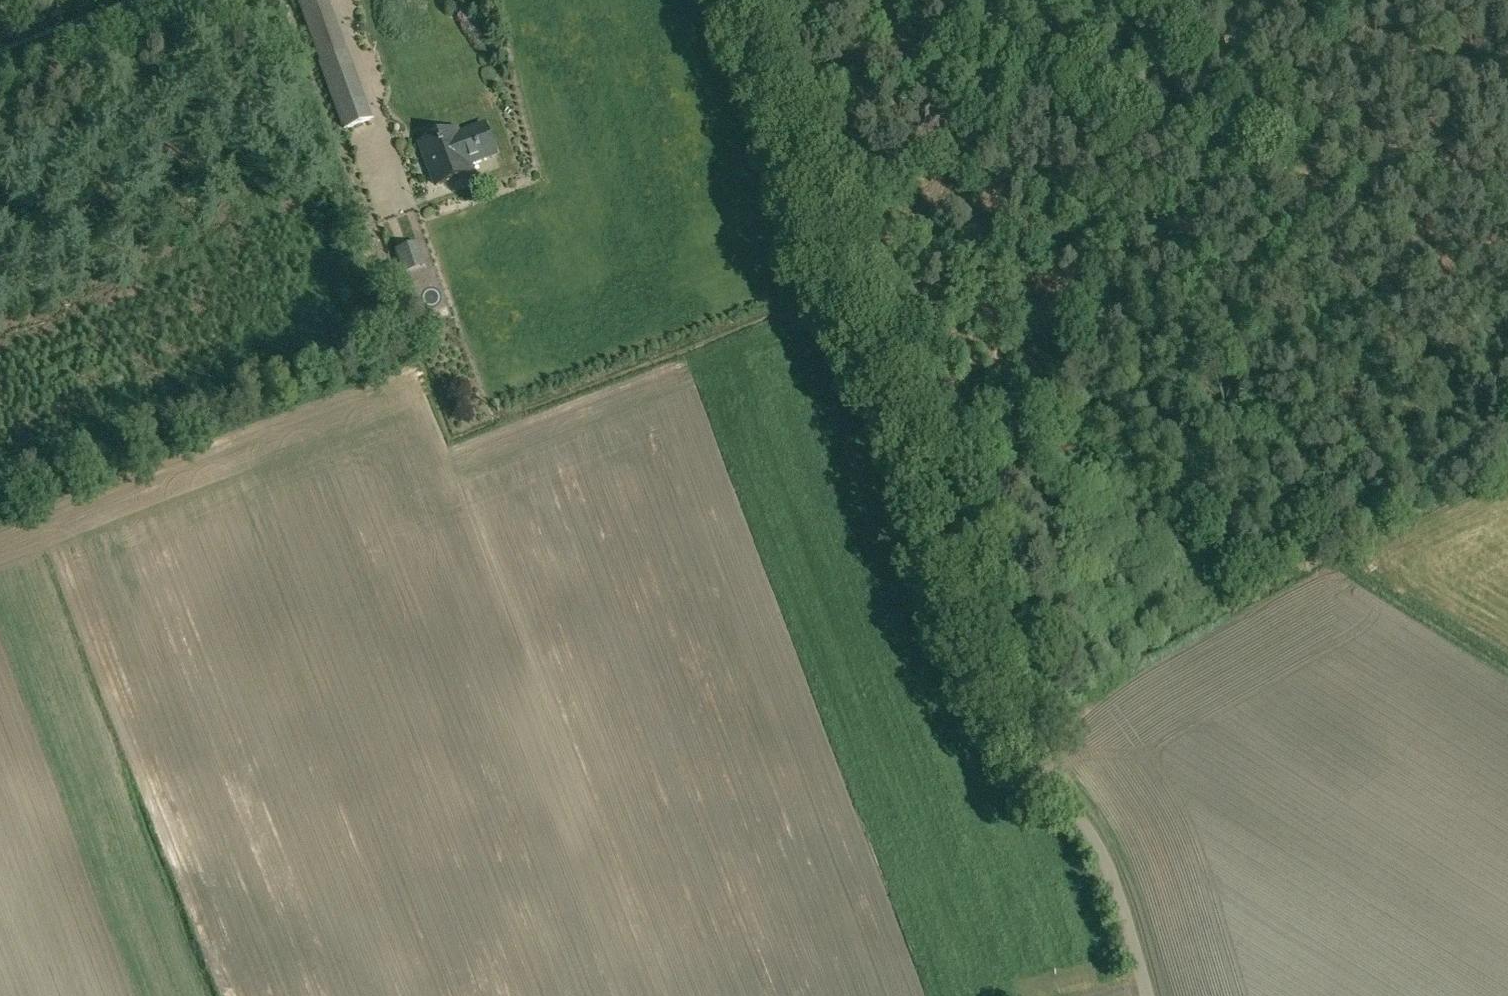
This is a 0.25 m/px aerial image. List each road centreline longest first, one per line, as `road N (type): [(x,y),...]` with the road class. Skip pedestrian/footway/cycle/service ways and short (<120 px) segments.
road 1 (unclassified): [(1149,995),(1105,863),(1016,734),(737,0)]
road 2 (primary): [(0,51),(136,0)]

